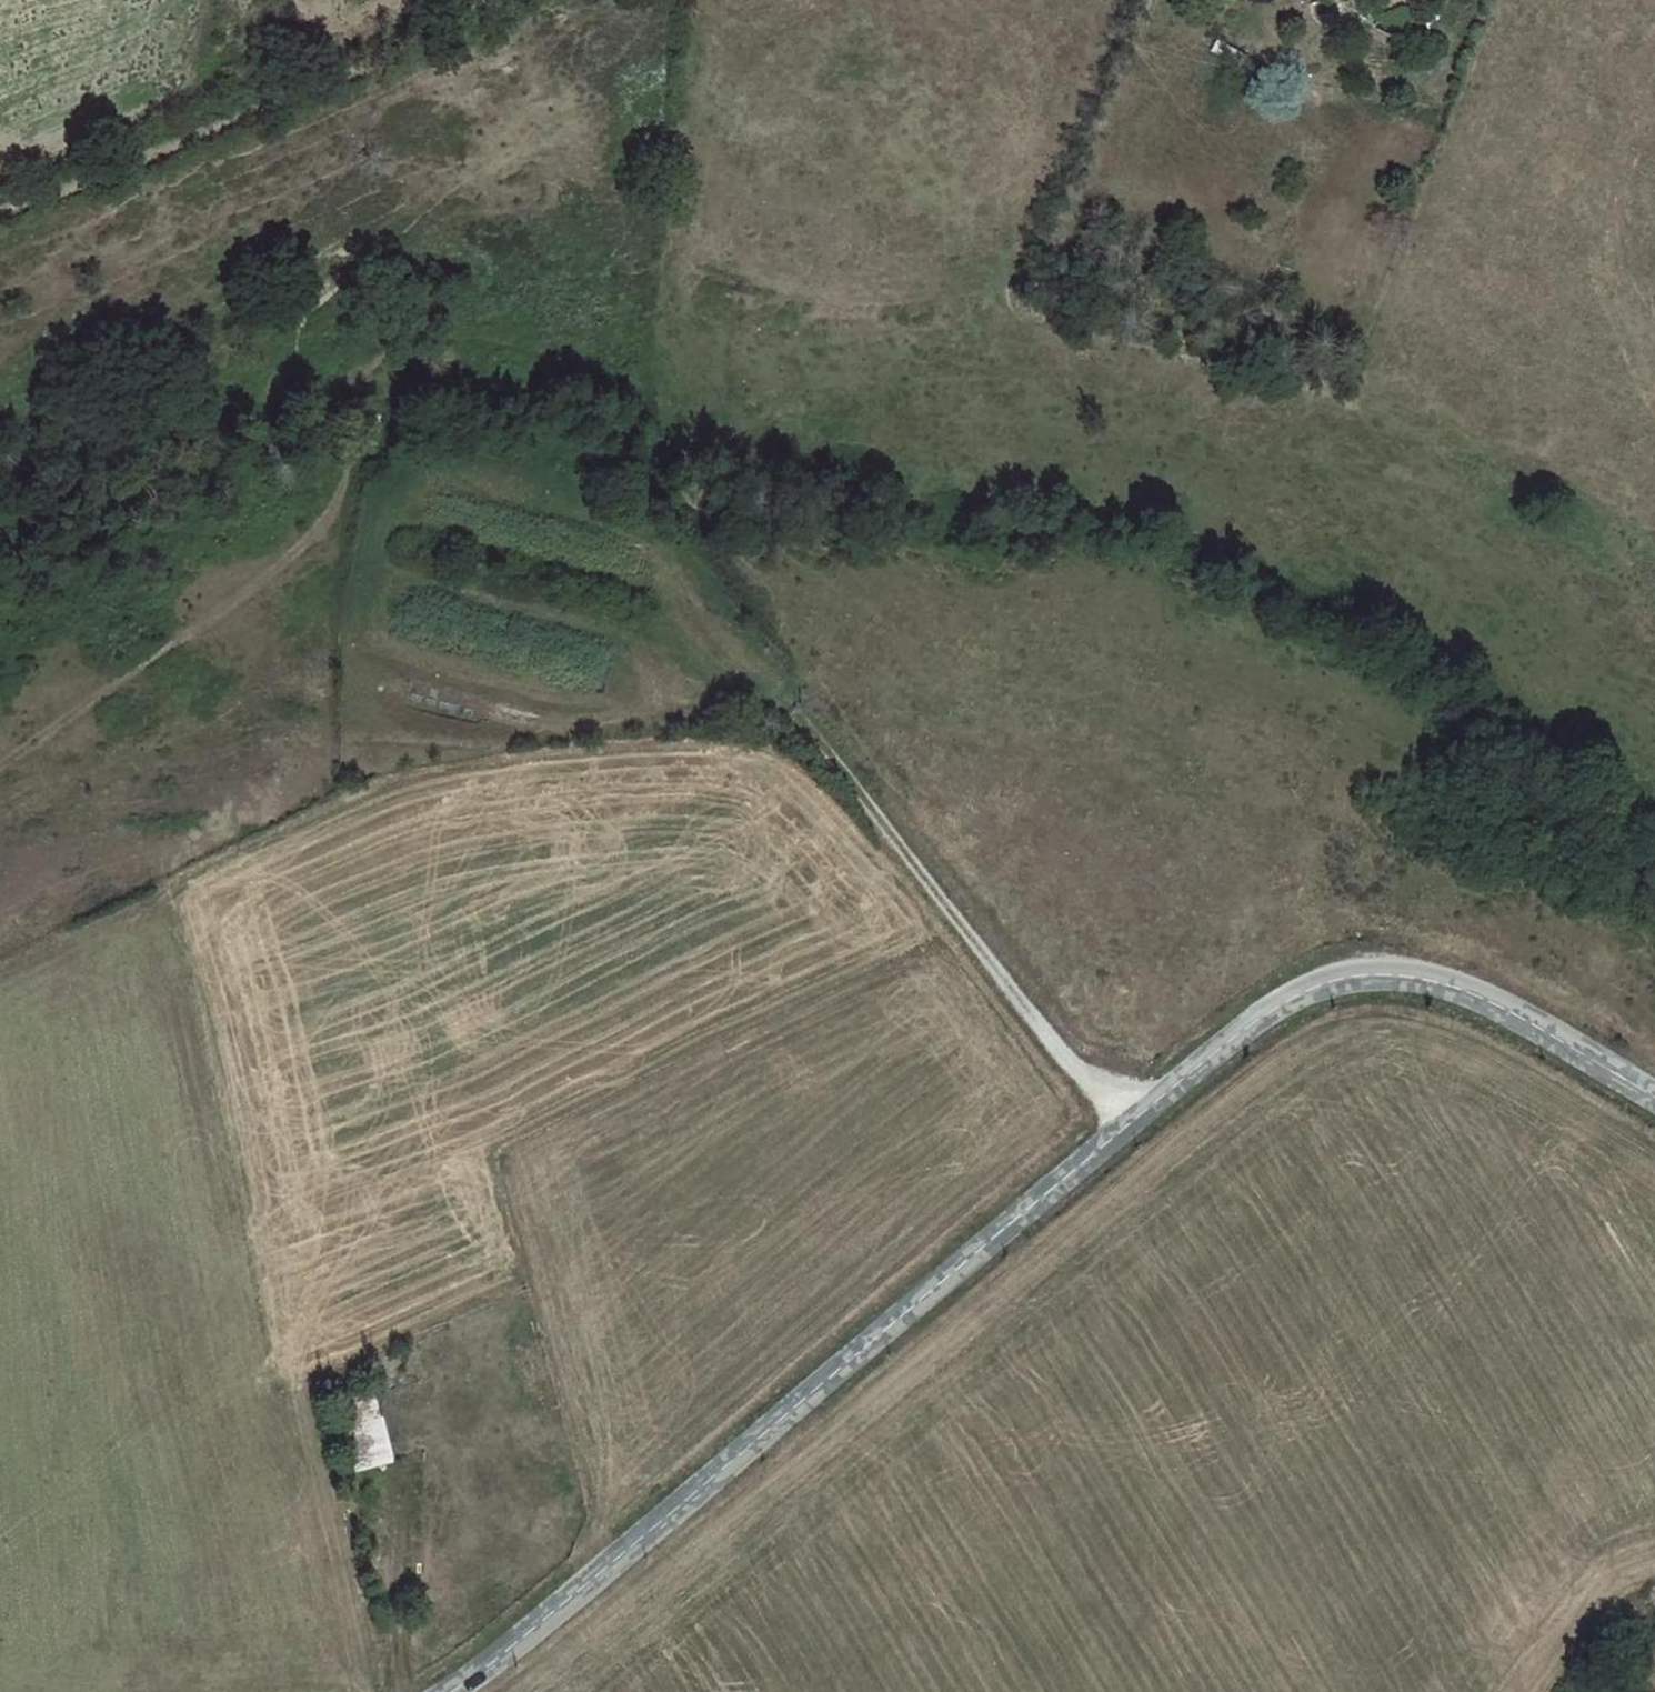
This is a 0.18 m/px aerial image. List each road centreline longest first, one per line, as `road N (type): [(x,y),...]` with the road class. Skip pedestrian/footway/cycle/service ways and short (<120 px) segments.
road 1 (unclassified): [(449,1691),(510,1655),(1124,1111),(1299,998),(1379,973),(1508,1016),(1654,1102)]
road 2 (track): [(1124,1111),(1044,1053),(862,796),(676,569),(633,526),(541,499)]
road 3 (track): [(481,595),(565,625),(655,678),(762,725),(862,796)]
road 4 (track): [(436,697),(560,715),(686,691)]

